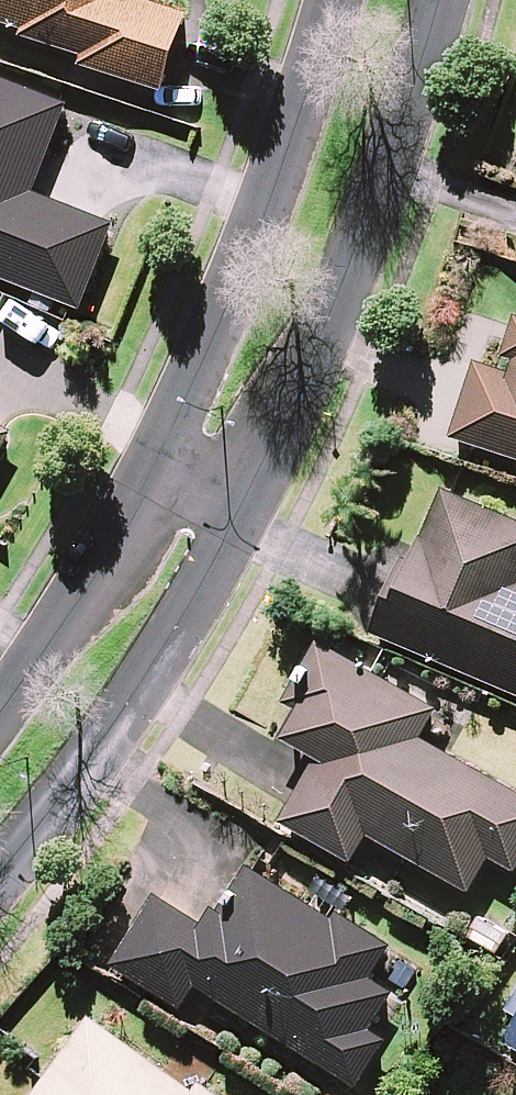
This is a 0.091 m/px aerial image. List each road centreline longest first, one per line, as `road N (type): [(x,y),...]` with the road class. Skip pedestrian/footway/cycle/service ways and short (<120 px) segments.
road 1 (tertiary): [(443,0),(371,231),(235,513)]
road 2 (tertiary): [(150,471),(262,242),(345,0)]
road 3 (tertiary): [(235,513),(146,680),(0,876)]
road 4 (tertiary): [(0,701),(150,471)]

